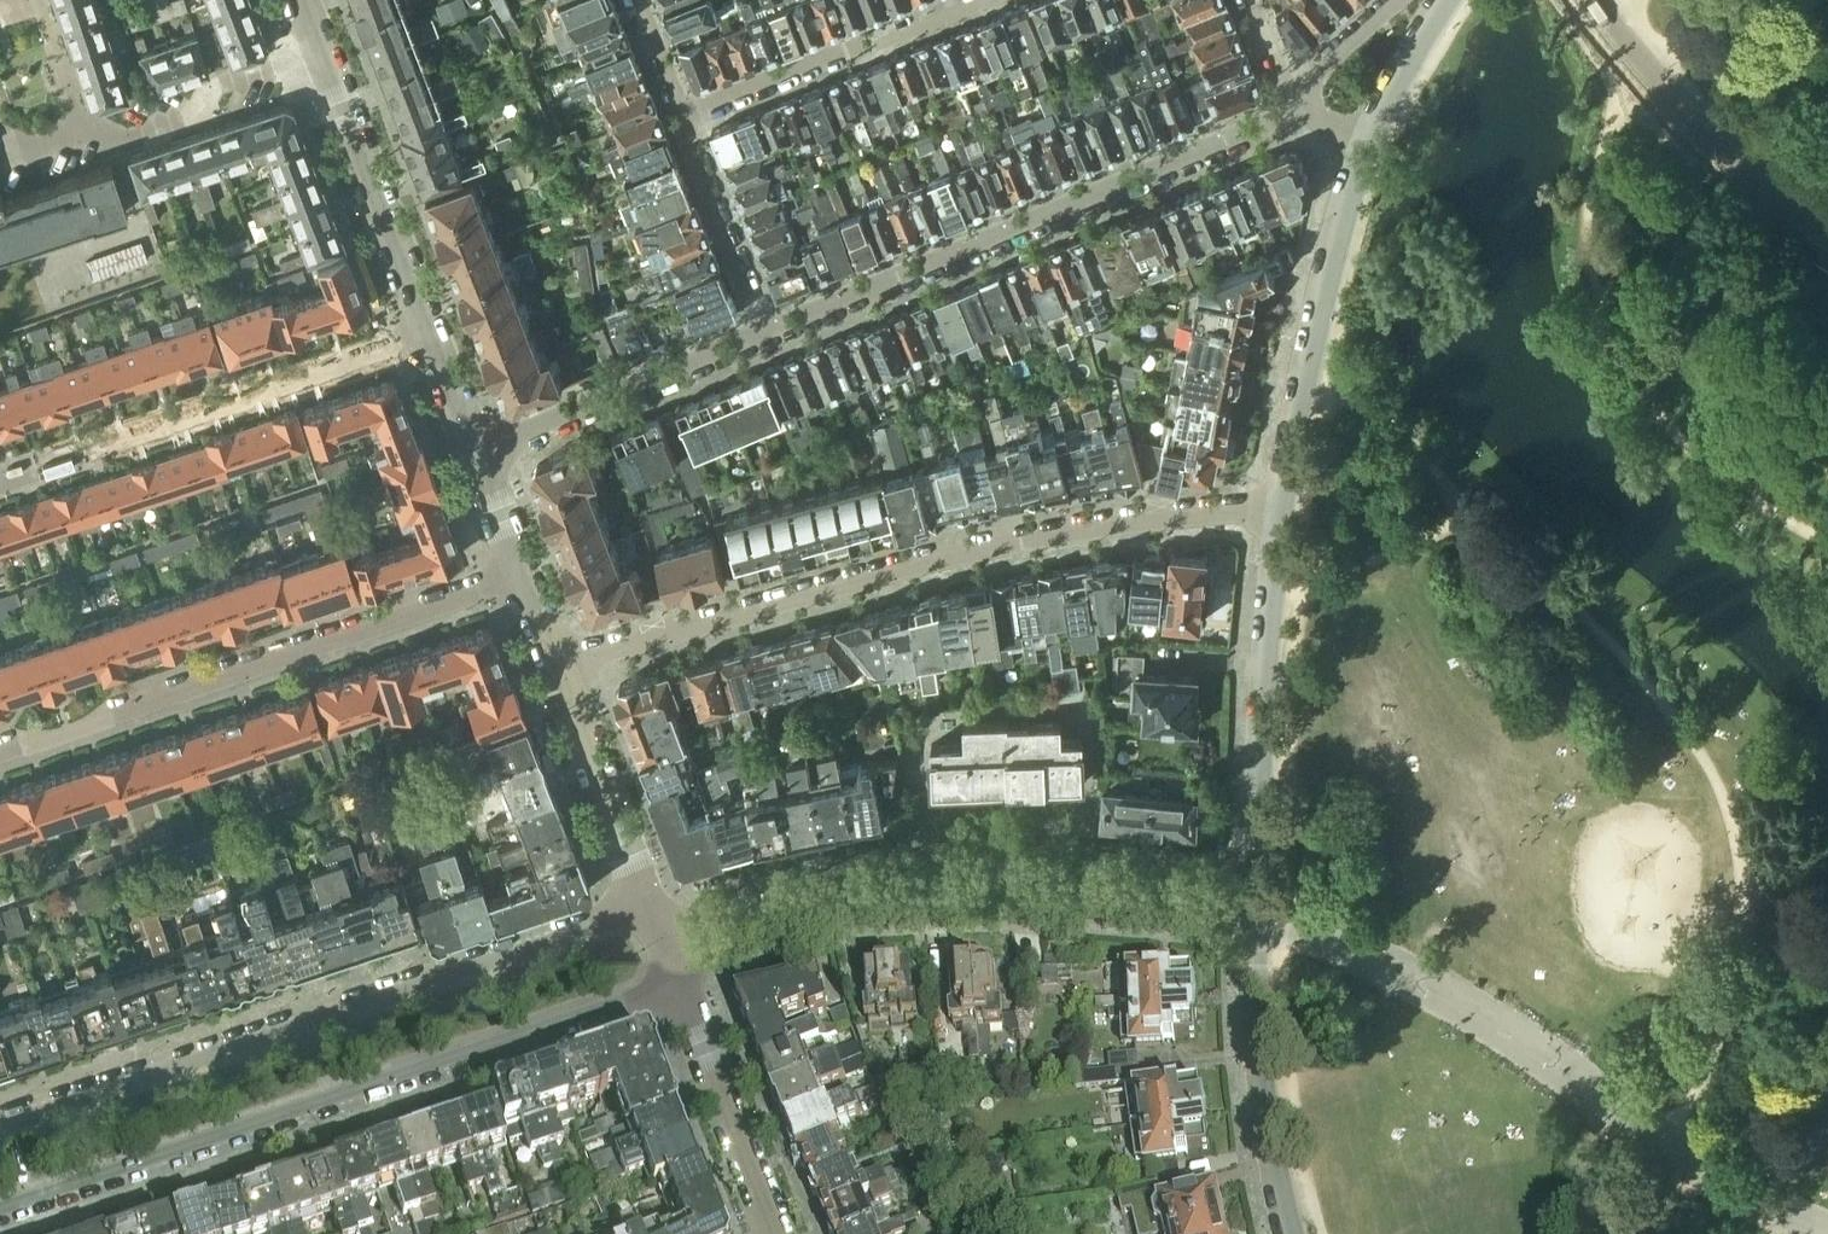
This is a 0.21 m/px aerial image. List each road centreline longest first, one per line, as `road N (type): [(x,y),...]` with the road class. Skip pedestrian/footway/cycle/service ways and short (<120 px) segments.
road 1 (residential): [(1282,504),(975,544),(555,659)]
road 2 (residential): [(0,1210),(678,979)]
road 3 (residential): [(650,904),(0,1124)]
road 4 (residential): [(664,941),(857,894),(982,885),(1255,908)]
road 5 (residential): [(770,333),(1292,111)]
road 6 (residential): [(521,571),(0,749)]
road 7 (residential): [(432,339),(0,483)]
road 8 (residential): [(1255,908),(1282,504)]
road 9 (residential): [(1282,504),(1316,331),(1368,139)]
road 10 (residential): [(1827,229),(1785,202),(1691,116),(1594,0)]
road 11 (residential): [(1291,1233),(1257,1050),(1255,908)]
road 12 (residential): [(475,451),(770,333)]
road 13 (residential): [(684,114),(976,0)]
road 14 (residential): [(319,49),(432,339)]
road 15 (residential): [(678,979),(774,1233)]
road 16 (residential): [(80,126),(122,134),(200,107),(215,82),(319,49)]
road 17 (residential): [(555,659),(650,904)]
road 18 (residential): [(770,333),(684,114)]
road 19 (residential): [(1368,139),(1444,0)]
road 20 (residential): [(1292,111),(1324,66),(1398,0)]
road 21 (residential): [(38,0),(80,126)]
road 22 (residential): [(475,451),(521,571)]
road 23 (residential): [(684,114),(639,0)]
road 24 (residential): [(432,339),(475,451)]

